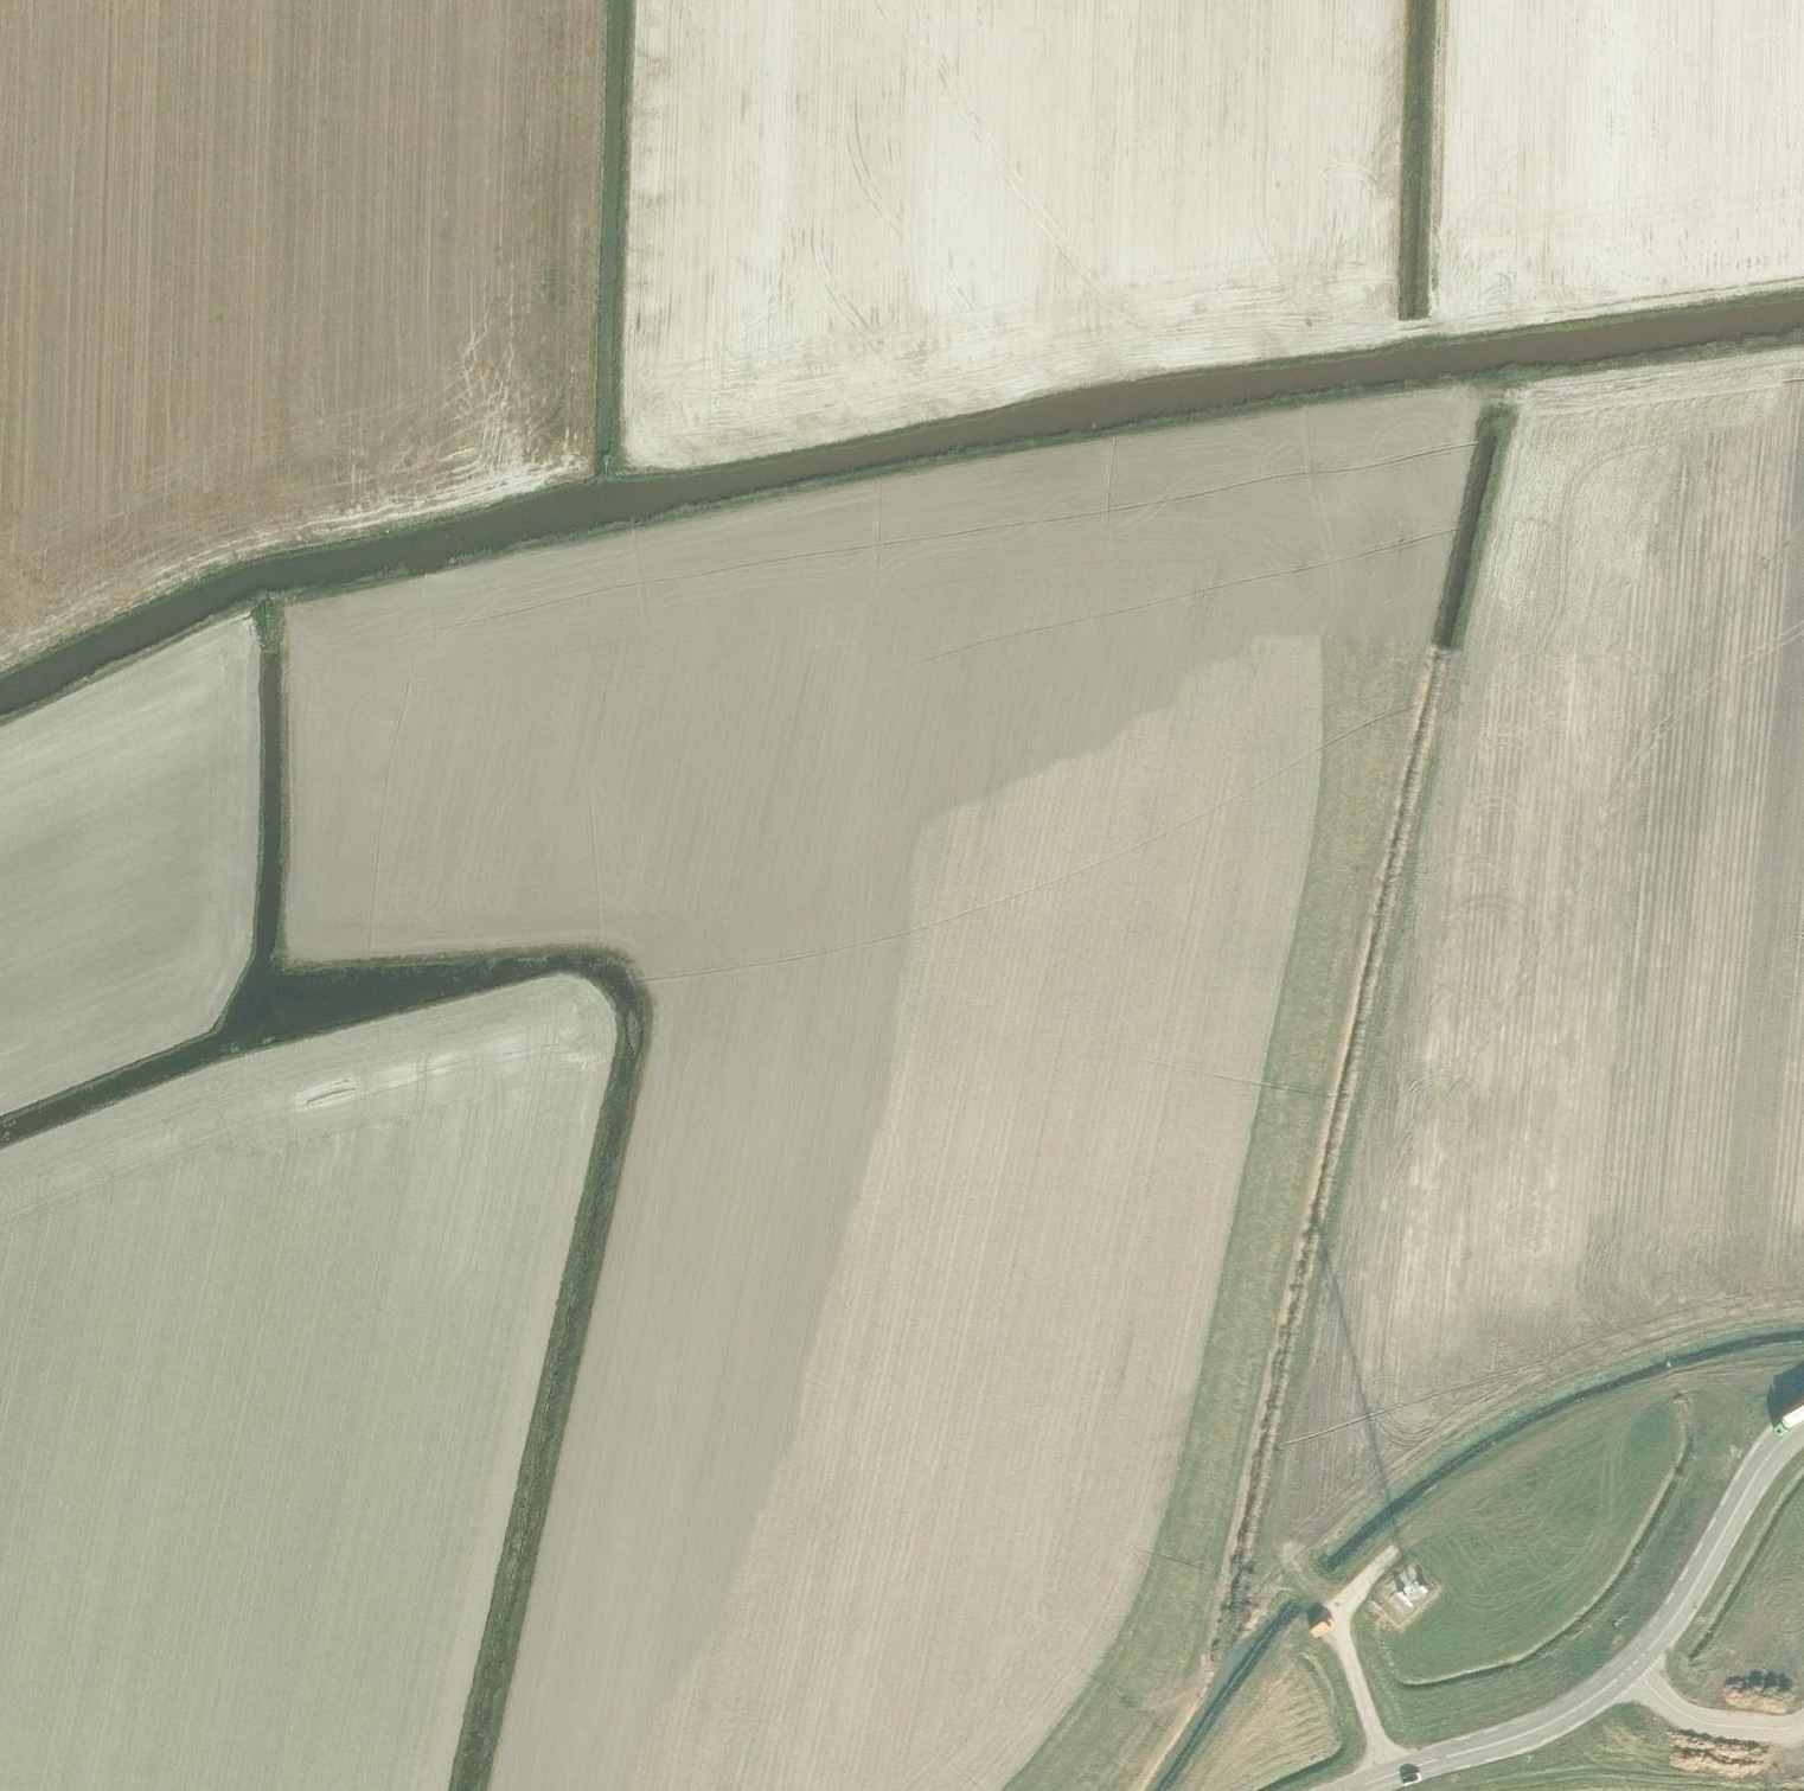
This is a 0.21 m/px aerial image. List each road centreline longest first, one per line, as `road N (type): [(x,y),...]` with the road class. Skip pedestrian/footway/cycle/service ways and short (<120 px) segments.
road 1 (secondary): [(1627,1671),(1682,1604),(1759,1471),(1803,1419)]
road 2 (secondary): [(1348,1790),(1555,1720),(1627,1671)]
road 3 (unclassified): [(1803,1723),(1786,1731),(1699,1725),(1627,1671)]

